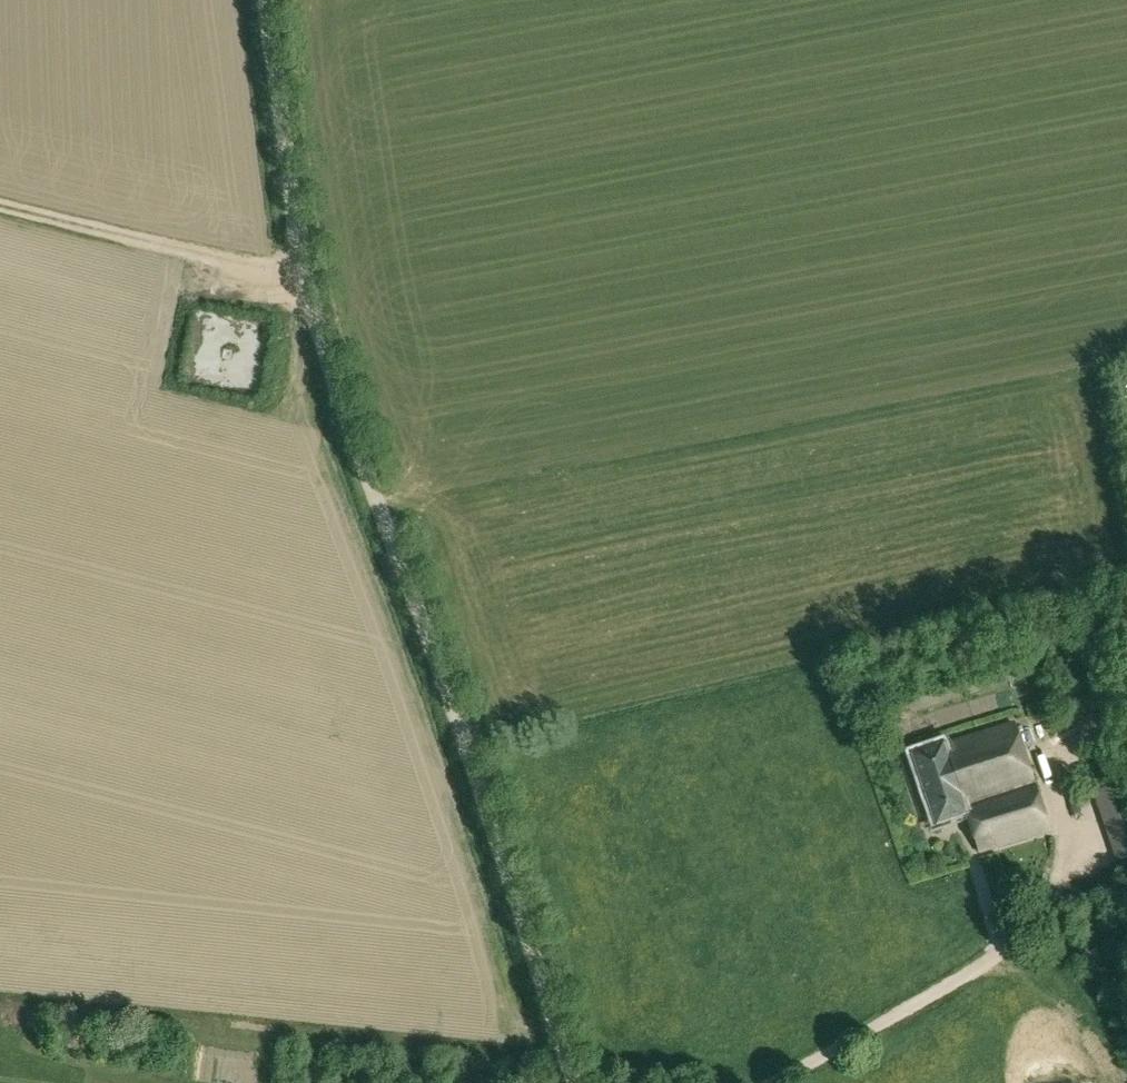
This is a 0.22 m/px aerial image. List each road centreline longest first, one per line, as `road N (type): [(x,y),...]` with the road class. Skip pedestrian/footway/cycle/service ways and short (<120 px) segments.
road 1 (unclassified): [(570,1082),(305,296),(262,0)]

